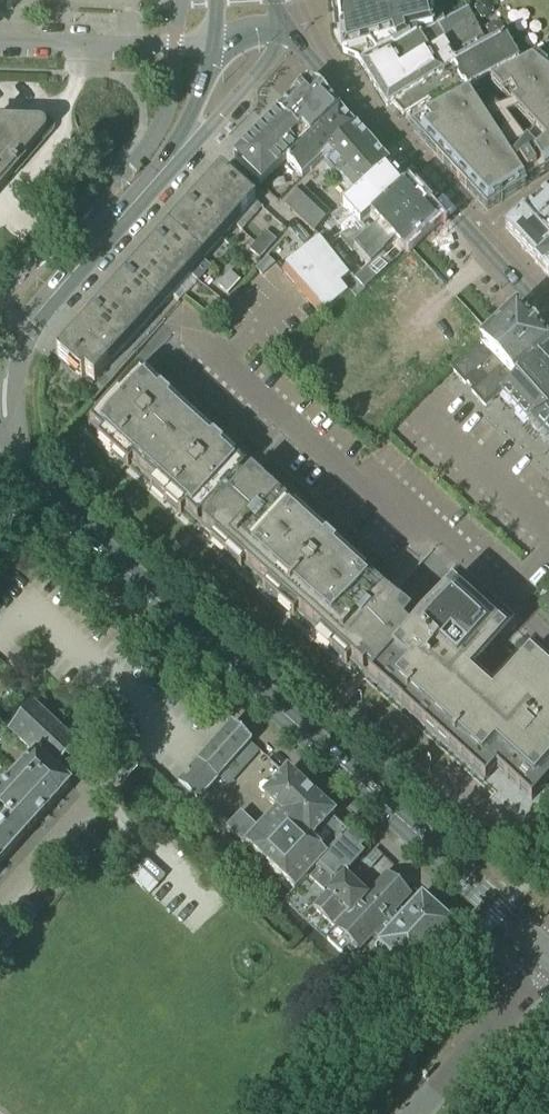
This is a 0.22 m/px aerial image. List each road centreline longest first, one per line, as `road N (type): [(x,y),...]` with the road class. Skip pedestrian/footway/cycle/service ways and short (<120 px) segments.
road 1 (secondary): [(9,450),(31,486),(548,953)]
road 2 (secondary): [(474,233),(281,27)]
road 3 (secondary): [(173,158),(20,328),(0,369)]
road 4 (residential): [(0,905),(164,723)]
road 5 (residential): [(213,46),(0,42)]
road 6 (residential): [(411,1113),(548,958)]
road 7 (secondary): [(173,158),(220,121),(279,46),(281,27)]

